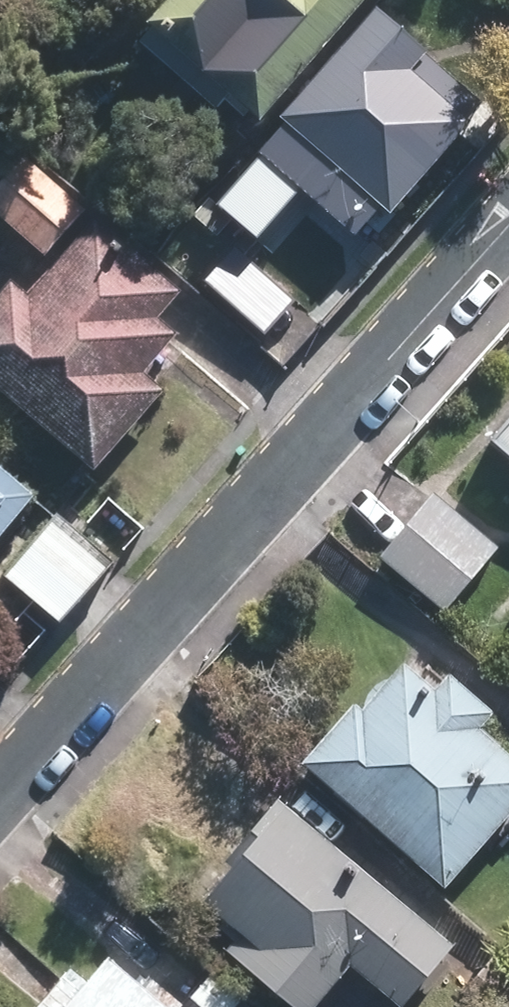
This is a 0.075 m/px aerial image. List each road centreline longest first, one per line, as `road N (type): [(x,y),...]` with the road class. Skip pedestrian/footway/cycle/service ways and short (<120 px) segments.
road 1 (residential): [(508,224),(0,787)]

